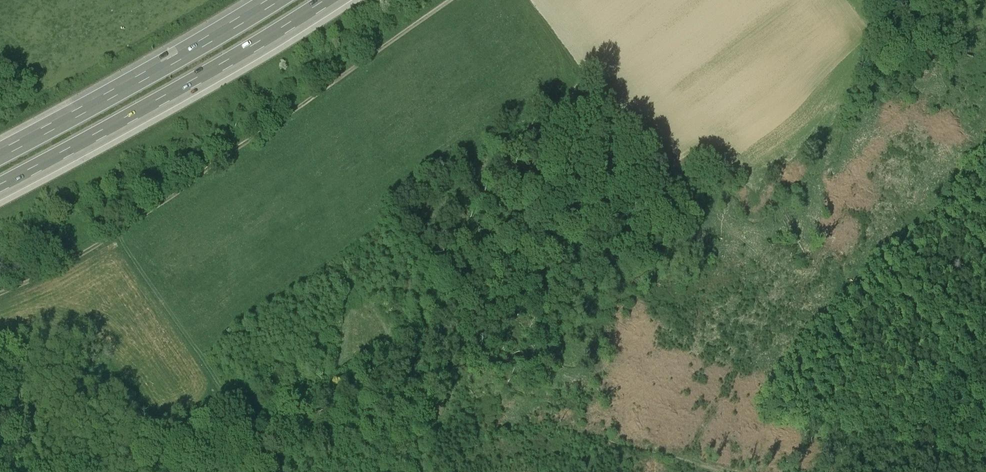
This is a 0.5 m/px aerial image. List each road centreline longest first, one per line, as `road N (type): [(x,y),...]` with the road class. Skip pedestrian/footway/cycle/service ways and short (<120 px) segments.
road 1 (track): [(0,293),(110,239),(449,0)]
road 2 (motorway): [(0,195),(339,0)]
road 3 (motorway): [(267,0),(0,152)]

